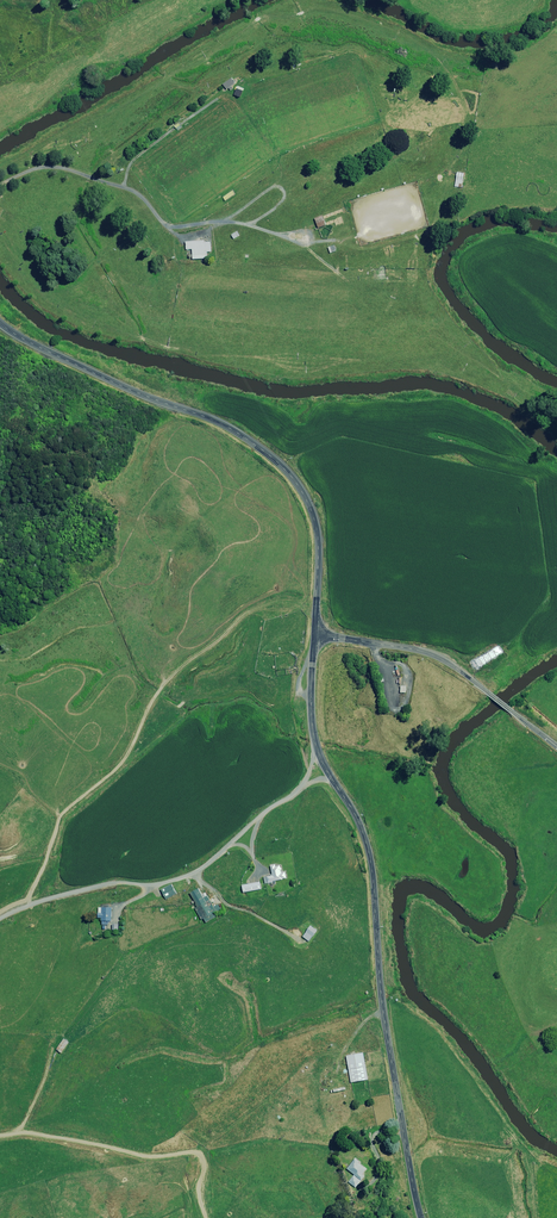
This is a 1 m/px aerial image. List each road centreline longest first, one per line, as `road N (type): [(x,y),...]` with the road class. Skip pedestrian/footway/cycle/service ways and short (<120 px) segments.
road 1 (tertiary): [(423,1217),(364,846),(306,734),(314,635)]
road 2 (tertiary): [(314,635),(314,519),(285,469),(222,424),(158,402),(0,323)]
road 3 (residential): [(0,184),(56,165),(135,191),(169,225),(226,221),(302,238)]
road 4 (unclassified): [(556,747),(437,657),(314,635)]

